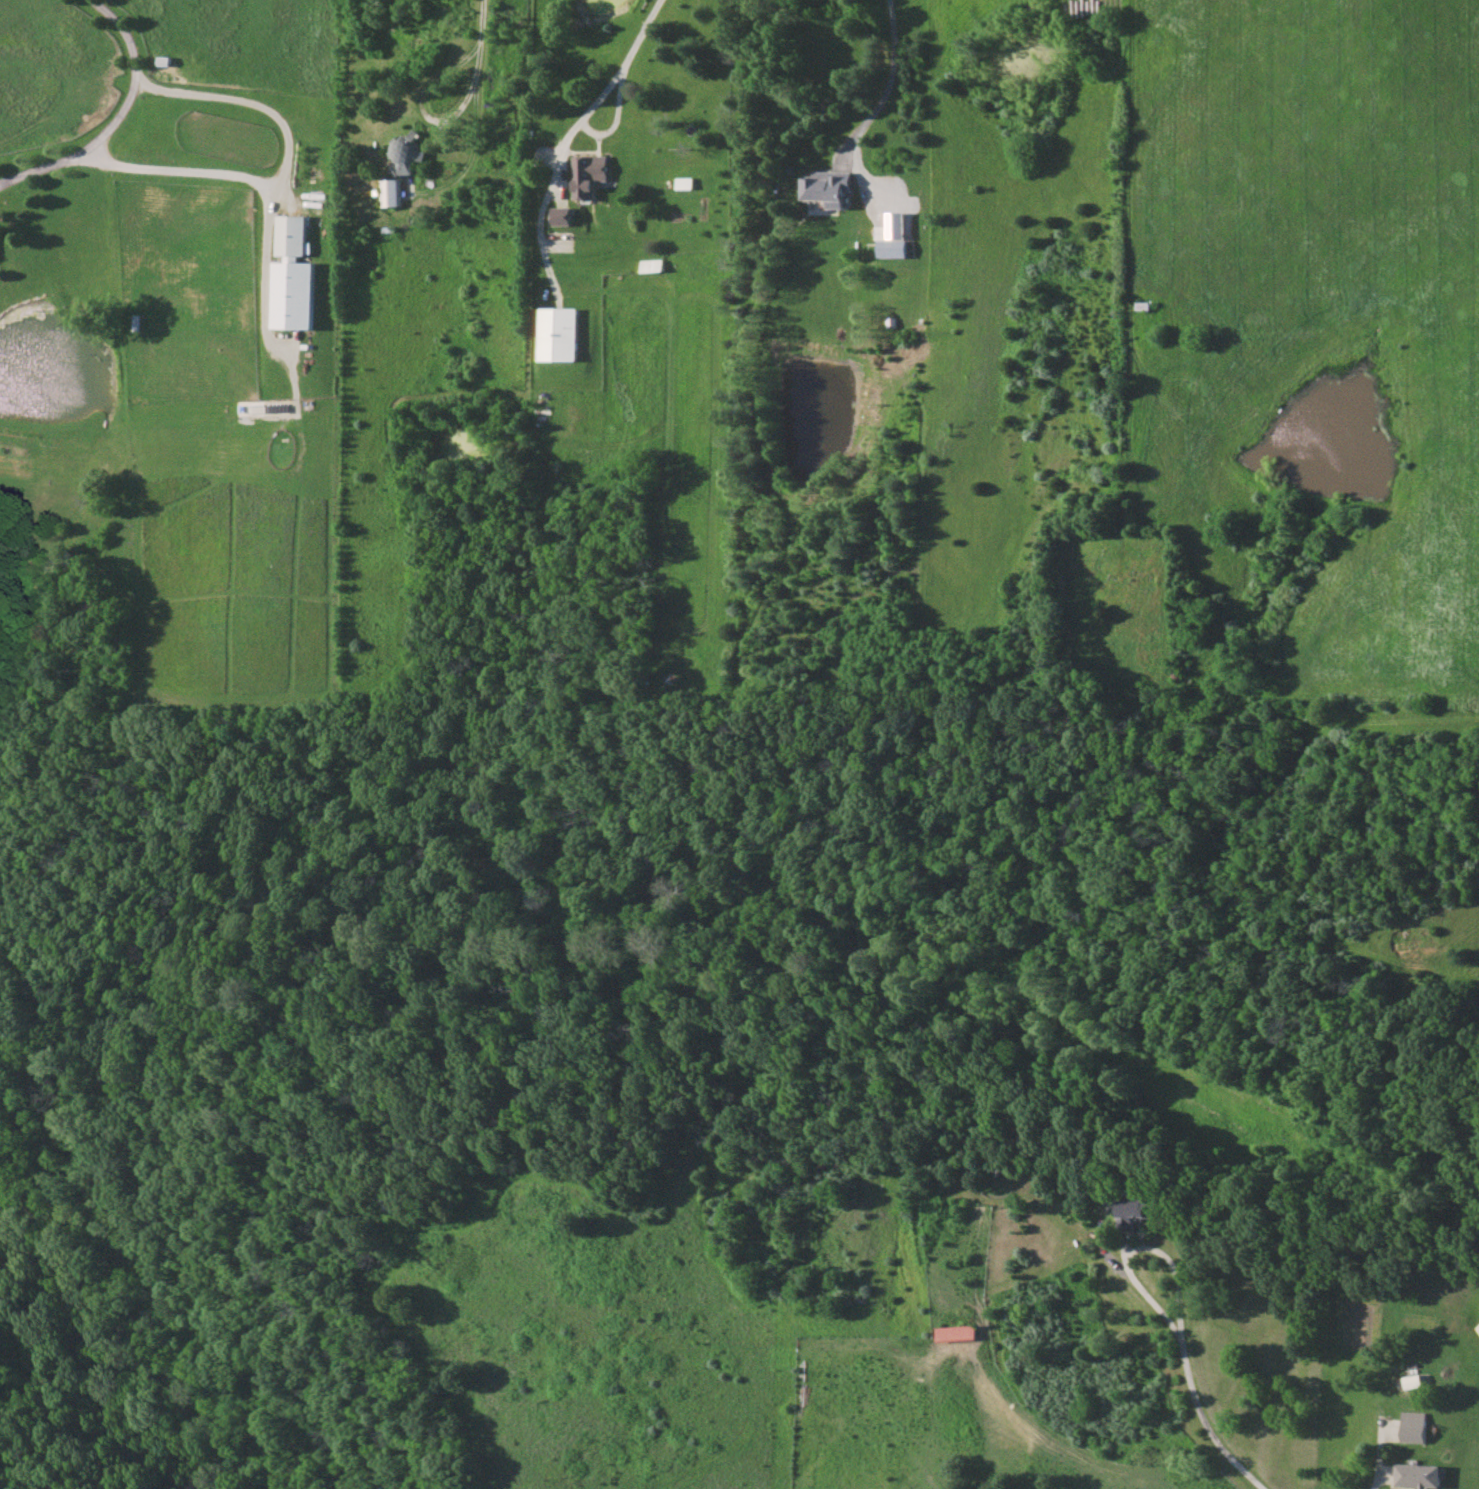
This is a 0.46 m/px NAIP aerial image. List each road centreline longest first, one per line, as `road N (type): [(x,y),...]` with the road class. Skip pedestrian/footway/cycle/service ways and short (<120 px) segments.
road 1 (track): [(1131,0),(1128,307)]

